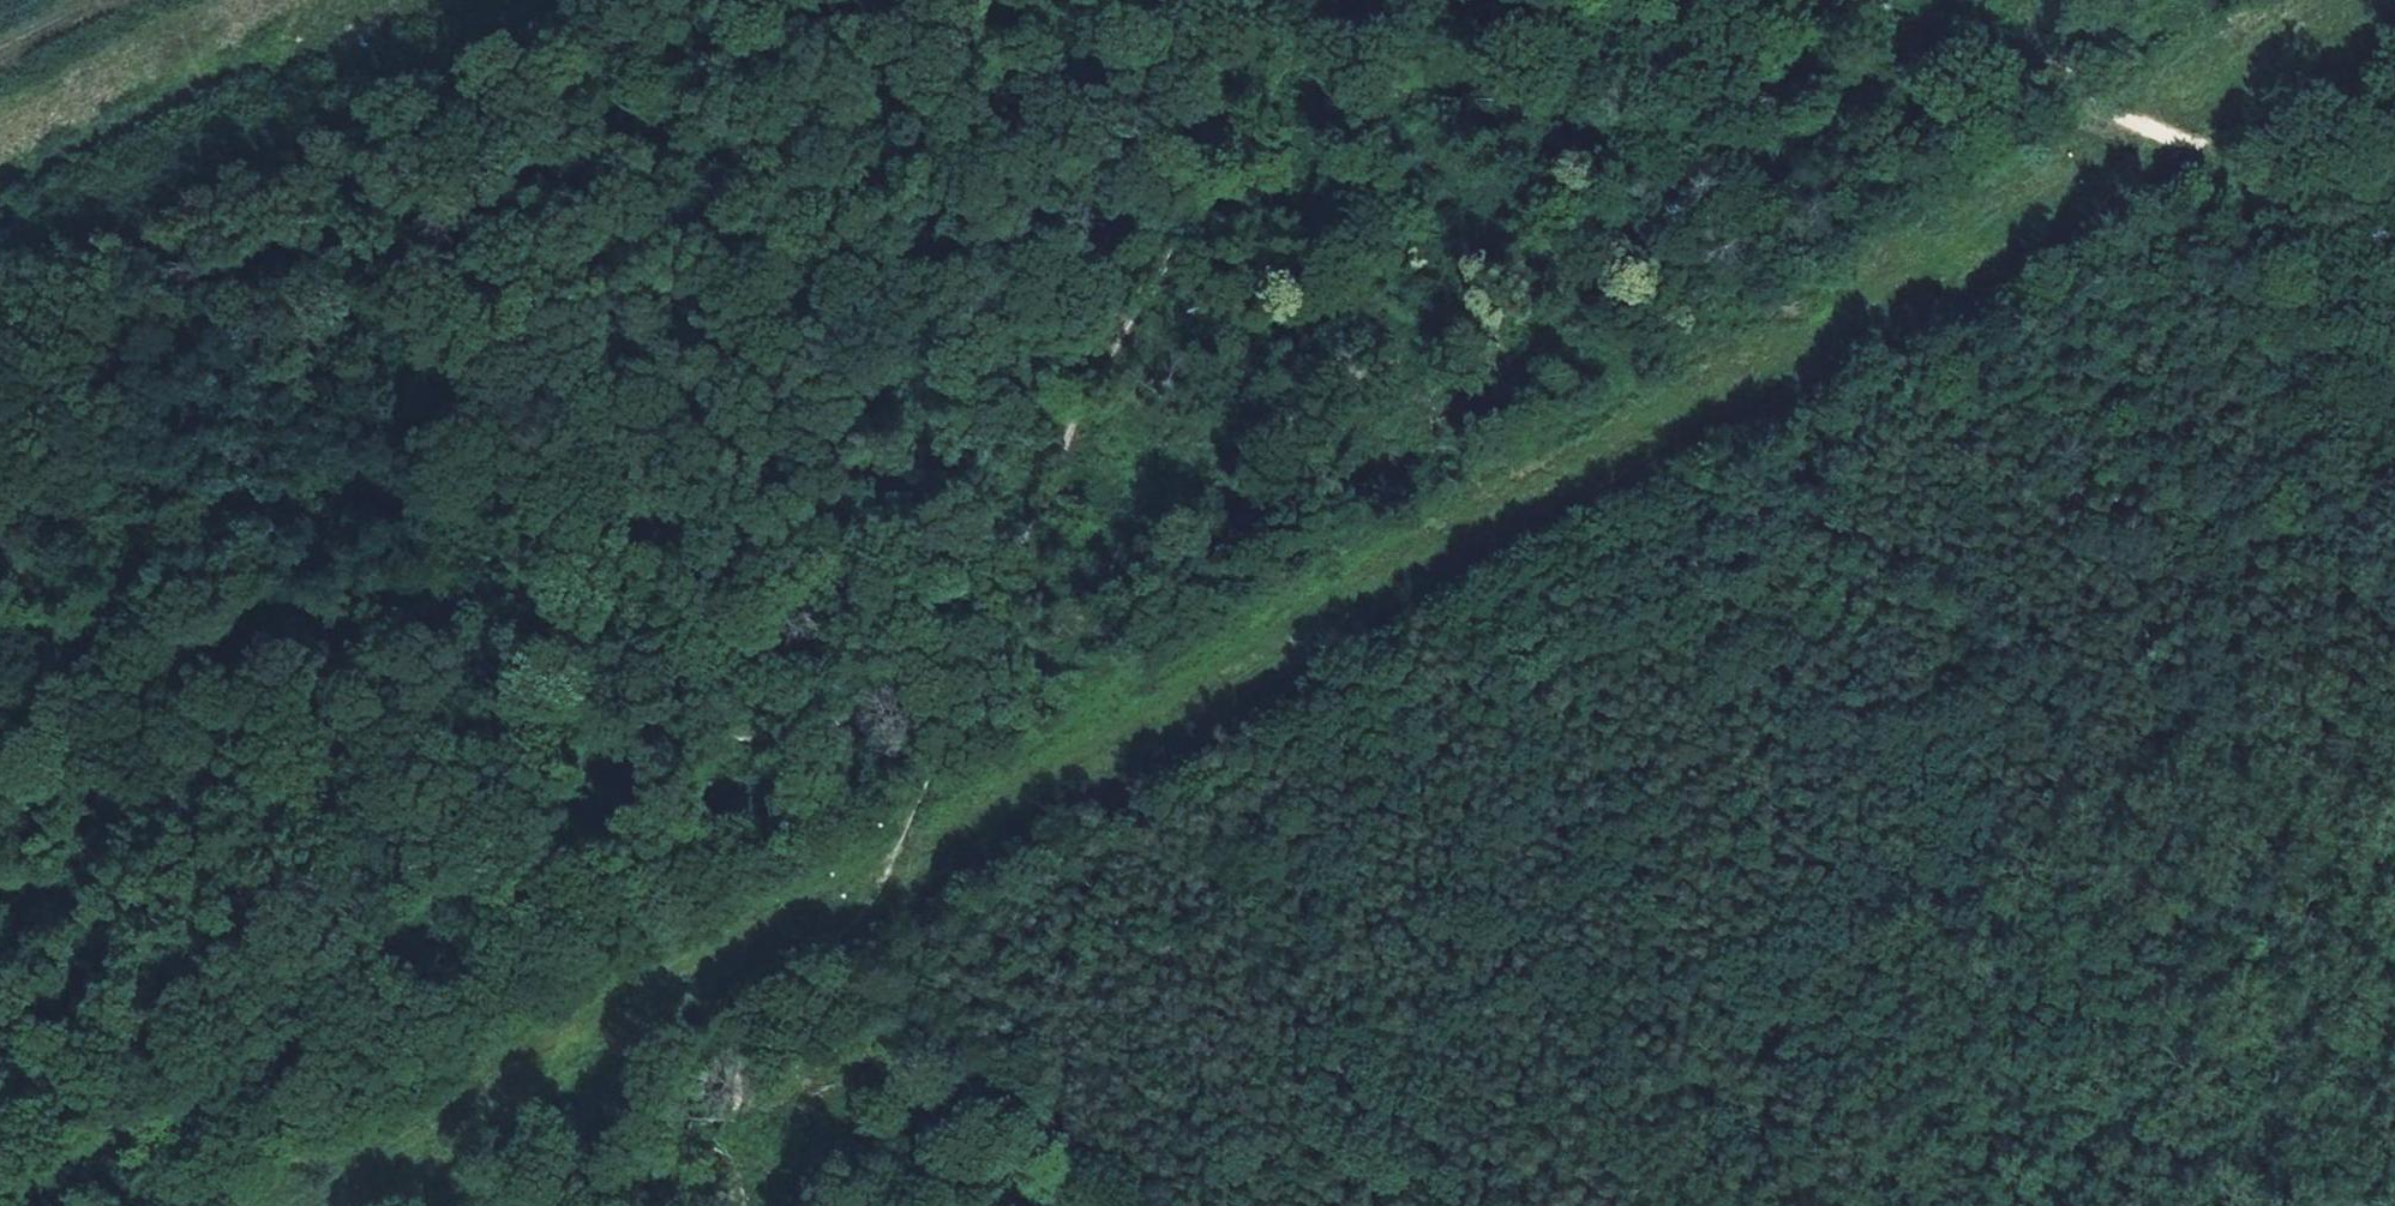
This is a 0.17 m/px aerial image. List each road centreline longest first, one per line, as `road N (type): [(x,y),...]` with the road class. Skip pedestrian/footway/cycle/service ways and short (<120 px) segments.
road 1 (track): [(683,1205),(830,943),(1322,0)]
road 2 (track): [(2394,295),(2360,270),(2307,127),(1985,43),(1915,0)]

